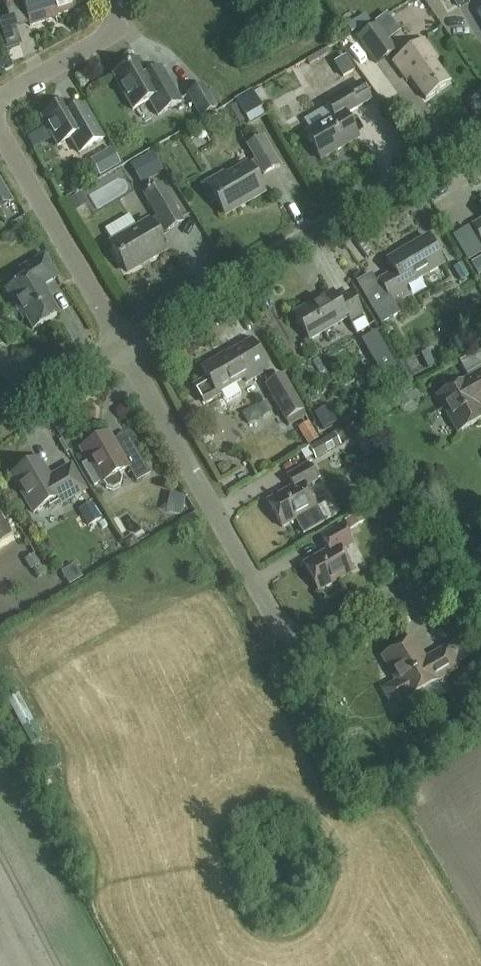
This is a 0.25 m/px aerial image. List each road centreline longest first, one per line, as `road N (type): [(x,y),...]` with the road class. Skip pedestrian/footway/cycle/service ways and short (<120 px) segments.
road 1 (residential): [(480,588),(438,600),(402,590),(326,628),(296,633),(271,614),(124,342)]
road 2 (tertiary): [(124,342),(480,134)]
road 3 (residential): [(124,342),(0,129)]
road 4 (residential): [(0,96),(105,36),(113,0)]
road 5 (tertiary): [(0,415),(124,342)]

